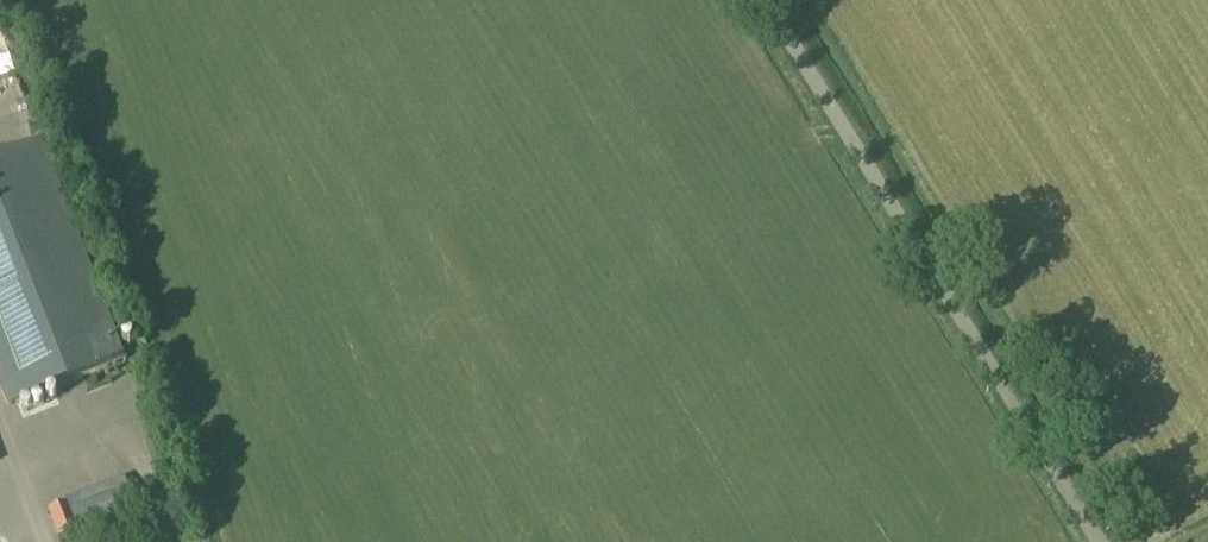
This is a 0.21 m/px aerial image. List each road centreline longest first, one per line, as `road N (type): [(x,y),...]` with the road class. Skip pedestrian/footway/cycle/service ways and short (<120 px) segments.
road 1 (unclassified): [(1092,541),(761,0)]

